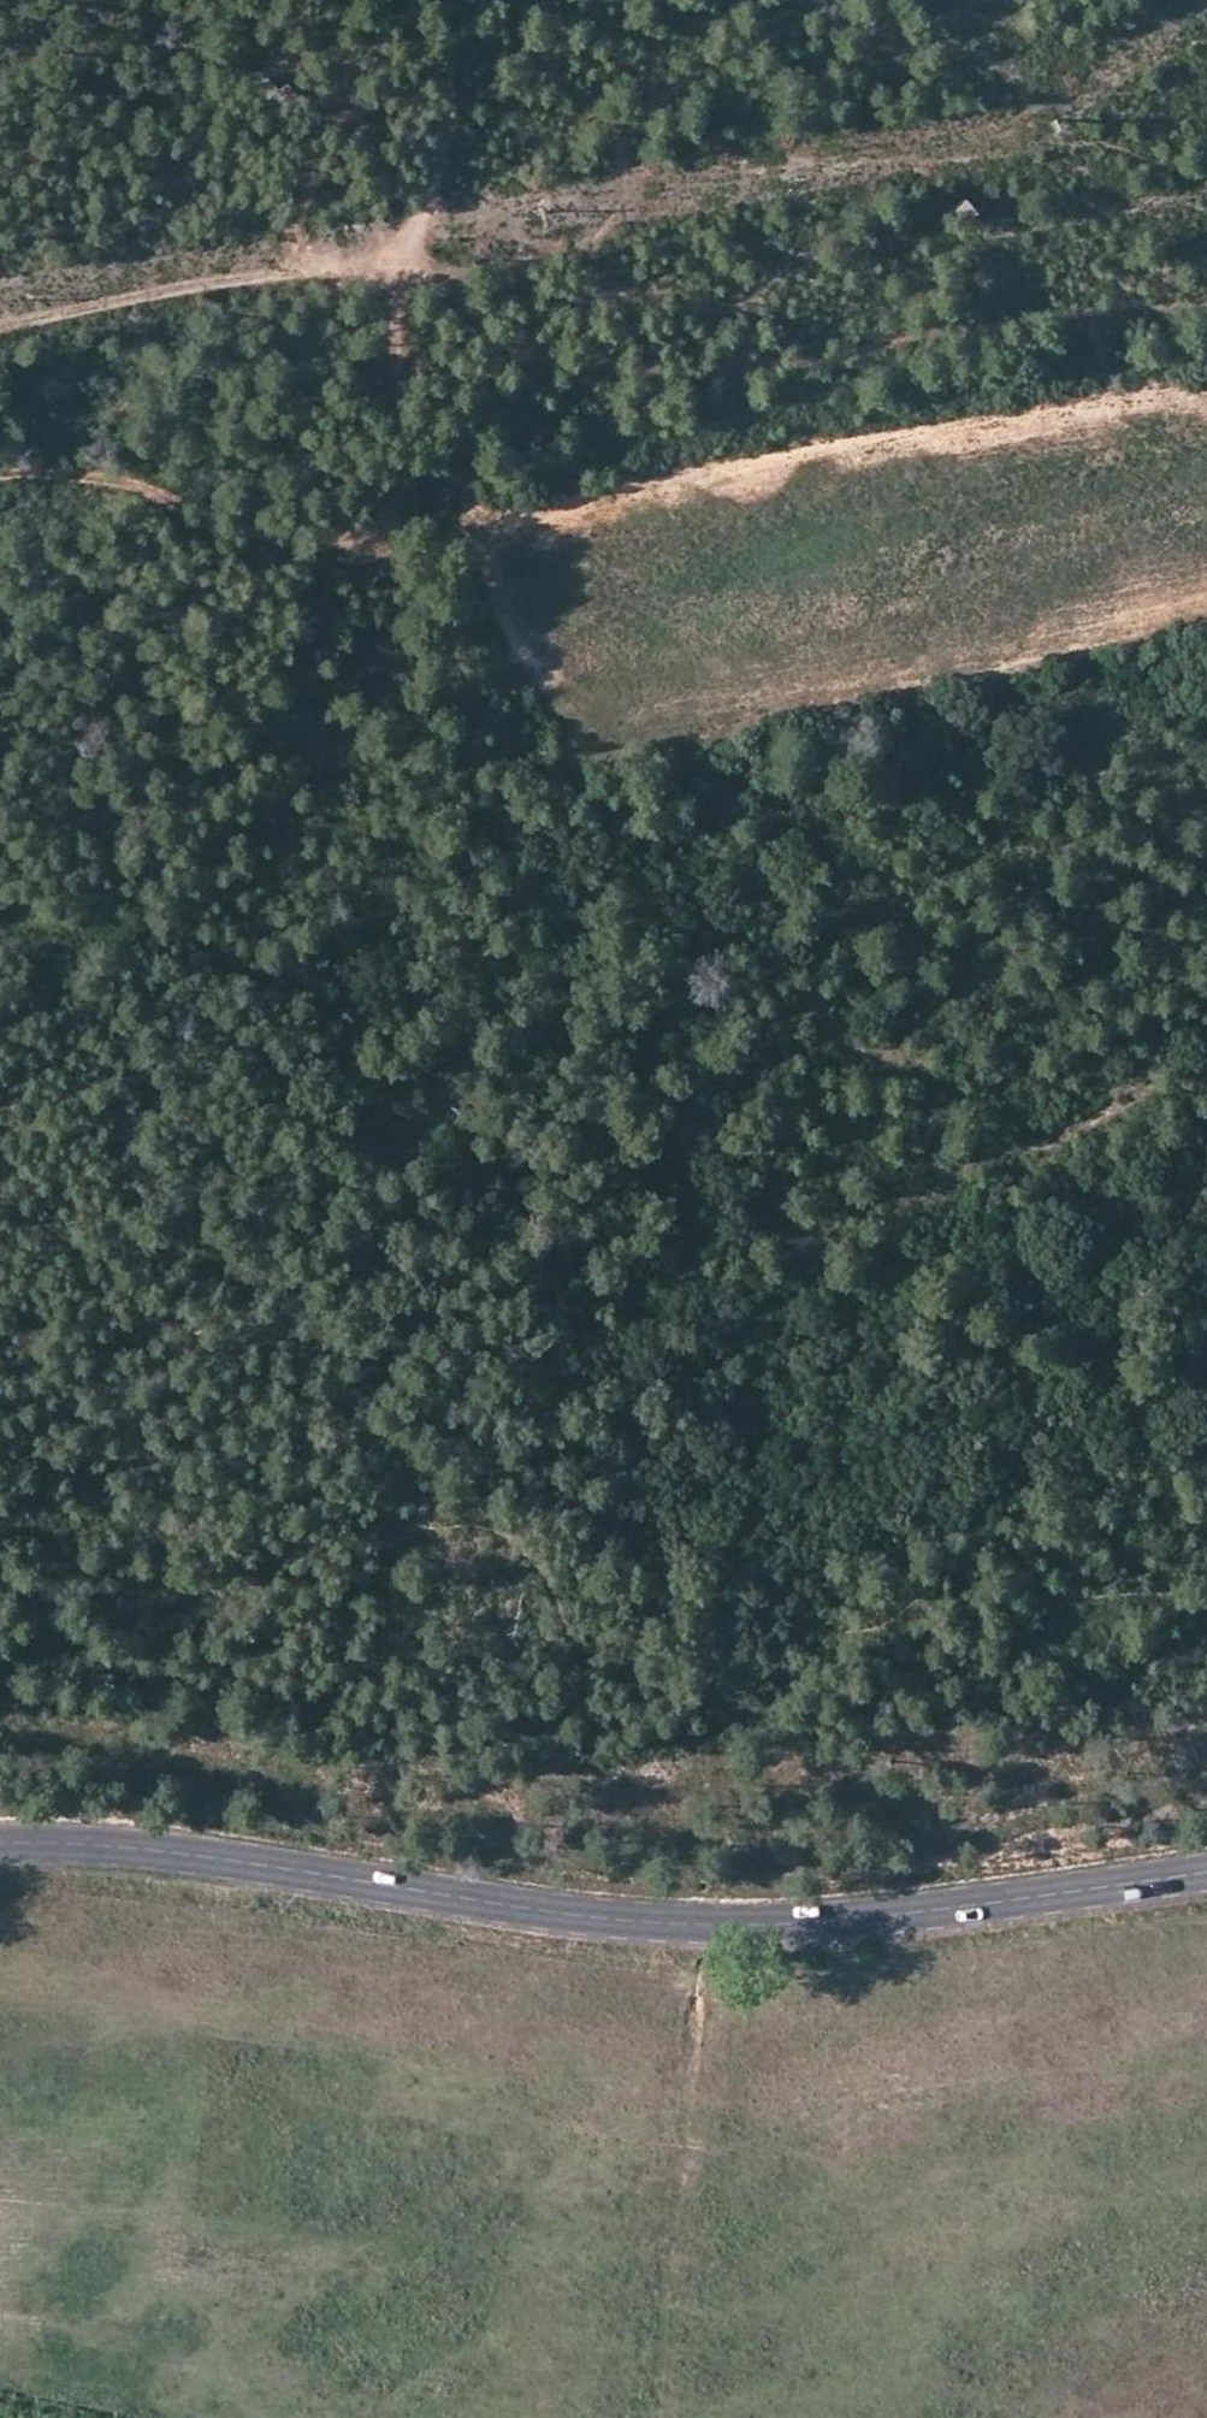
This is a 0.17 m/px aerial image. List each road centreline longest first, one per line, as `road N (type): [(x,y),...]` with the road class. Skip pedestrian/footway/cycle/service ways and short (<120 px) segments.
road 1 (tertiary): [(0,1842),(123,1845),(680,1923),(804,1923),(1206,1871)]
road 2 (track): [(0,326),(370,258),(409,231),(447,138),(448,0)]

